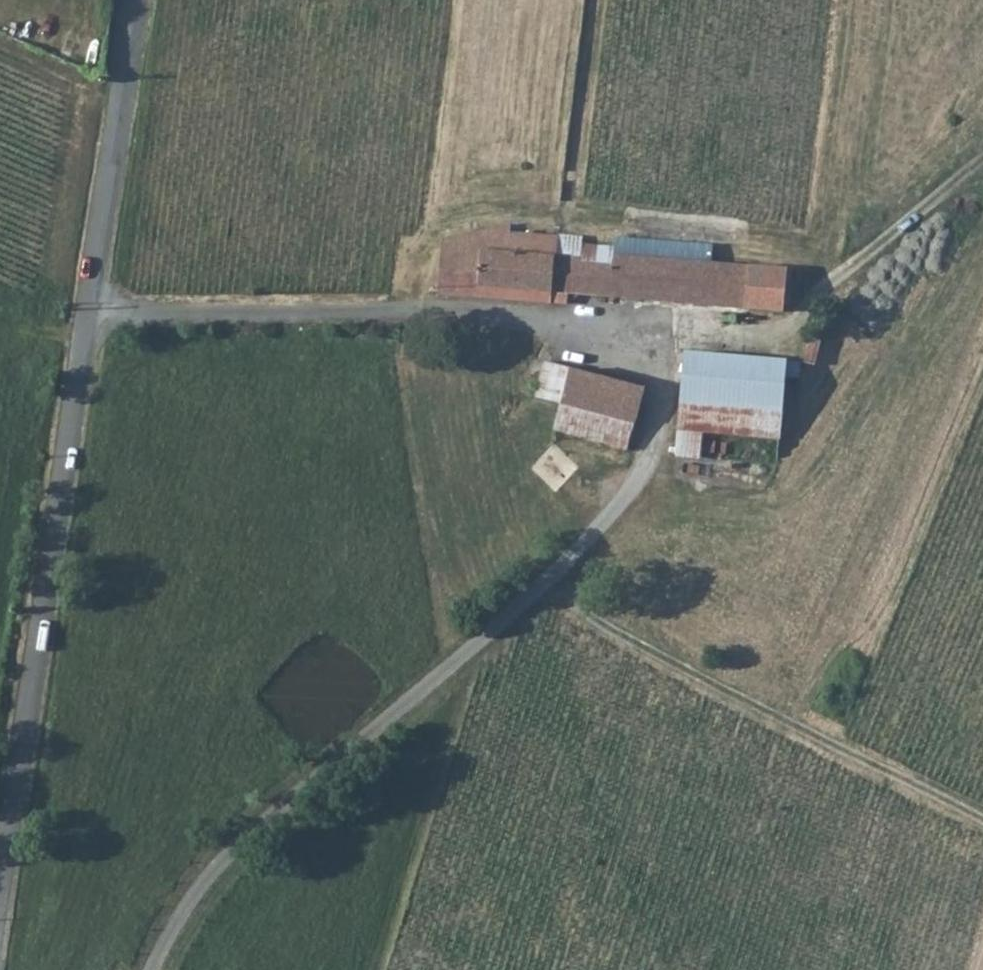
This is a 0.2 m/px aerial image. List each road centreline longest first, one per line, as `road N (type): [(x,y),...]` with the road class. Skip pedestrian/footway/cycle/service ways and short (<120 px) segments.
road 1 (track): [(379,314),(644,331),(784,324),(898,253),(982,138)]
road 2 (residential): [(86,316),(0,885)]
road 3 (track): [(151,969),(233,845),(545,585)]
road 4 (track): [(982,821),(713,683),(545,585)]
road 5 (residential): [(135,0),(86,316)]
road 6 (unclassified): [(86,316),(379,314)]
road 7 (track): [(545,585),(645,472)]

